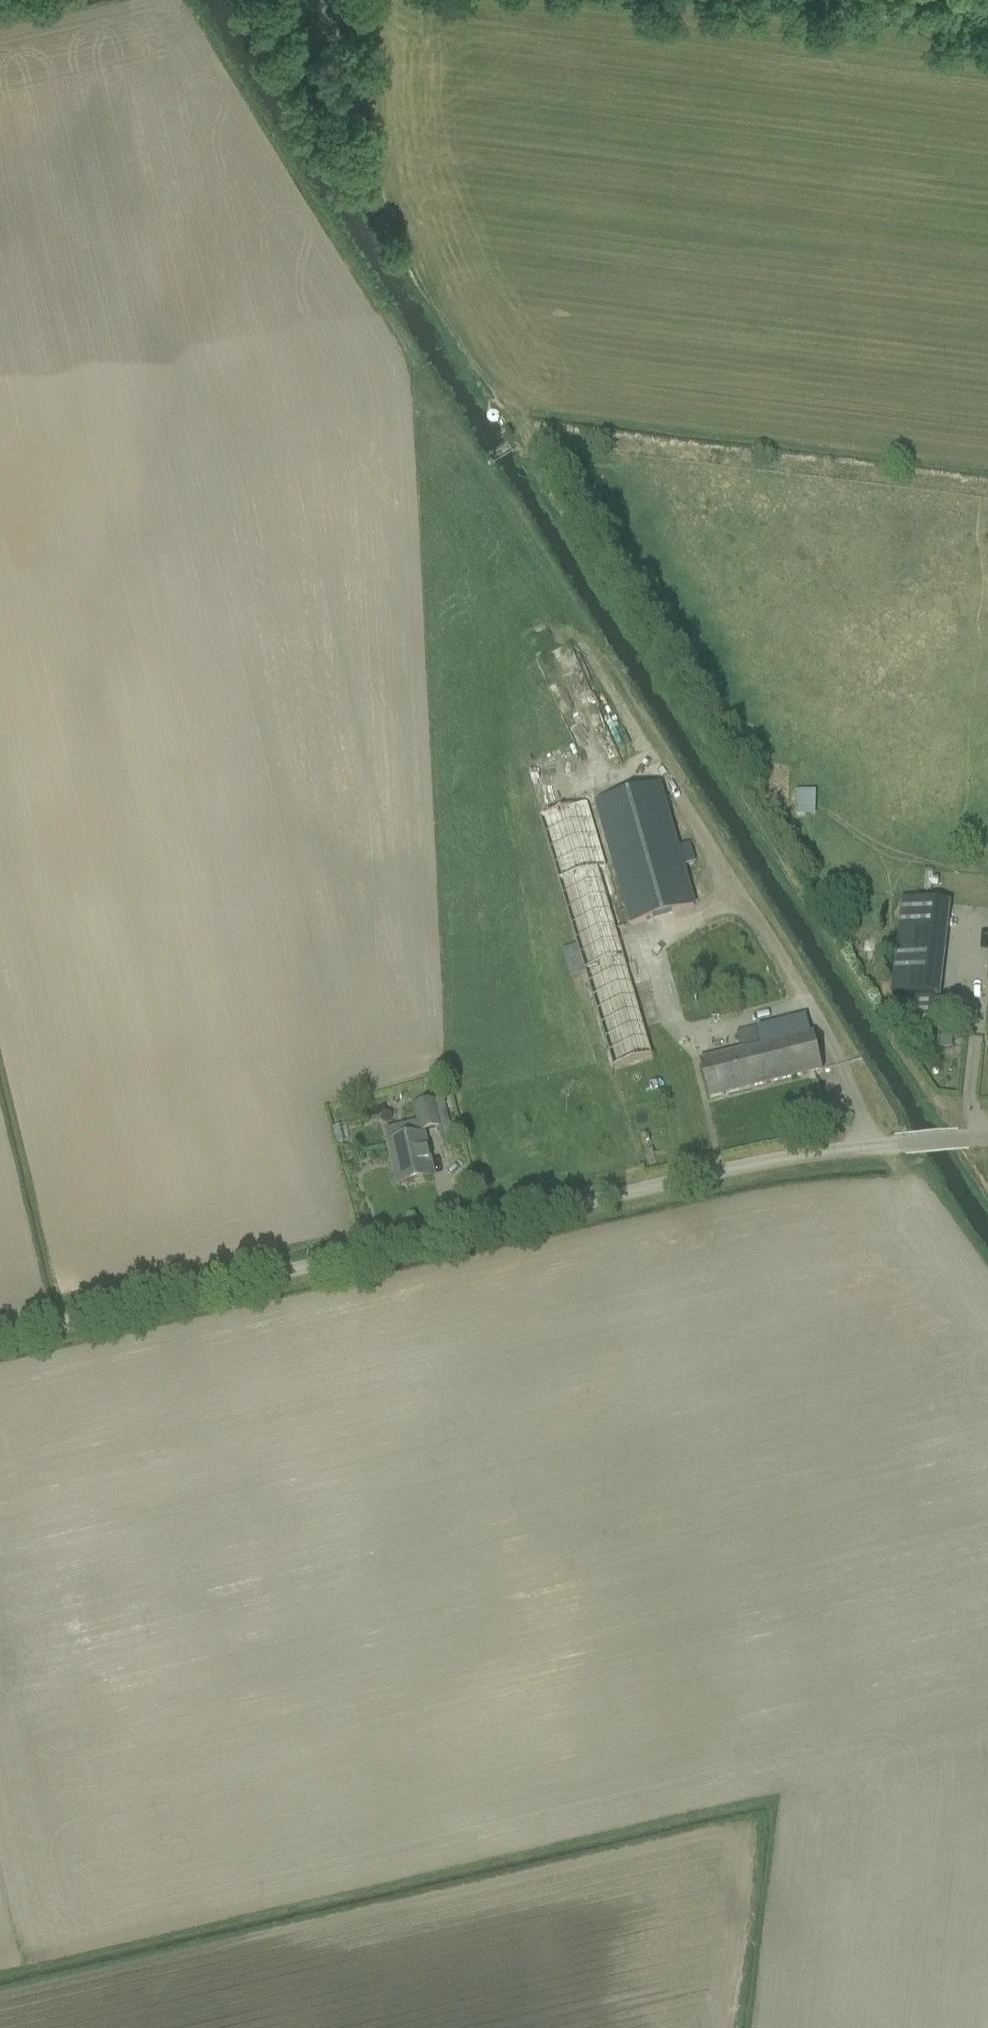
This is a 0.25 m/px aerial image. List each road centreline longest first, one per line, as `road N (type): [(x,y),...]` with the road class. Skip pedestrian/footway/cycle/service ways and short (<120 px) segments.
road 1 (unclassified): [(0,1337),(767,1161),(987,1138)]
road 2 (track): [(987,20),(827,0)]

